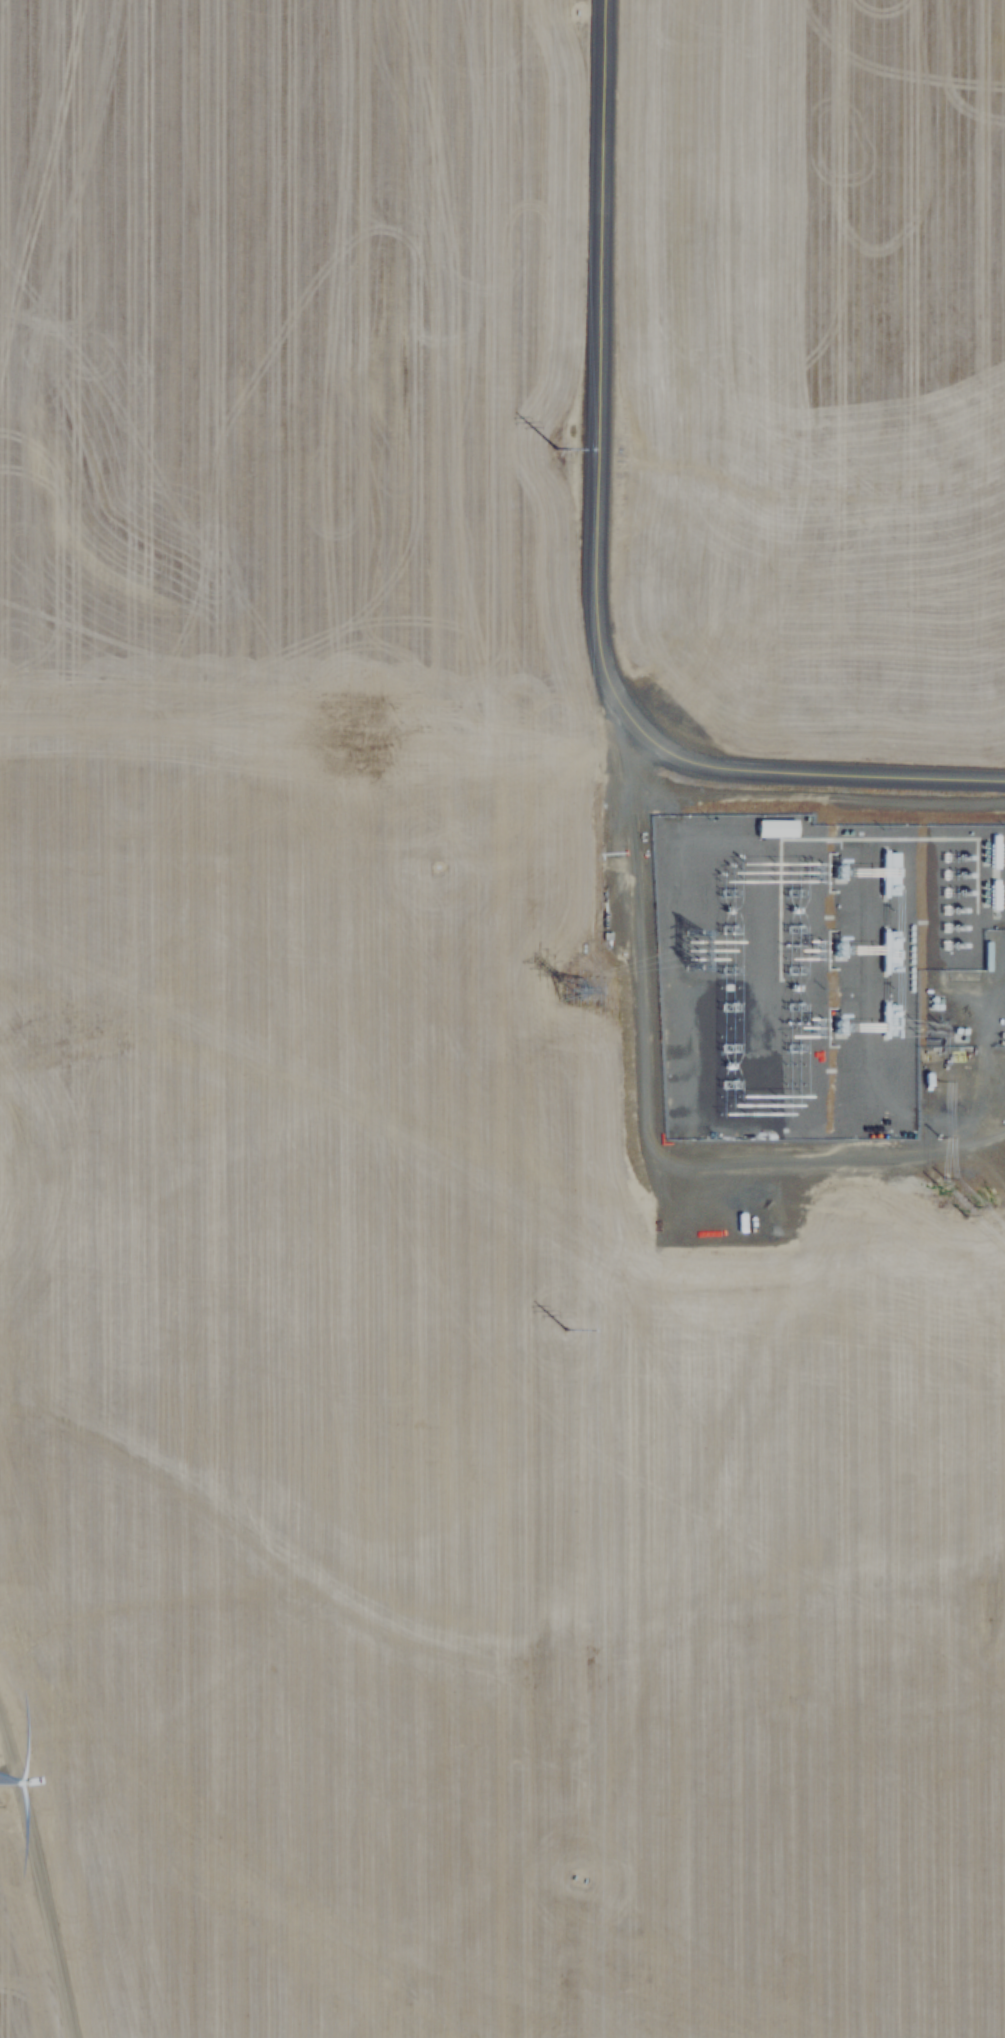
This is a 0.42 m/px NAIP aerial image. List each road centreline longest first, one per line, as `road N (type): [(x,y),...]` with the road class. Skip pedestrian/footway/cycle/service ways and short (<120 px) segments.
road 1 (residential): [(1004,773),(702,760),(664,746),(616,698),(593,621),(600,0)]

